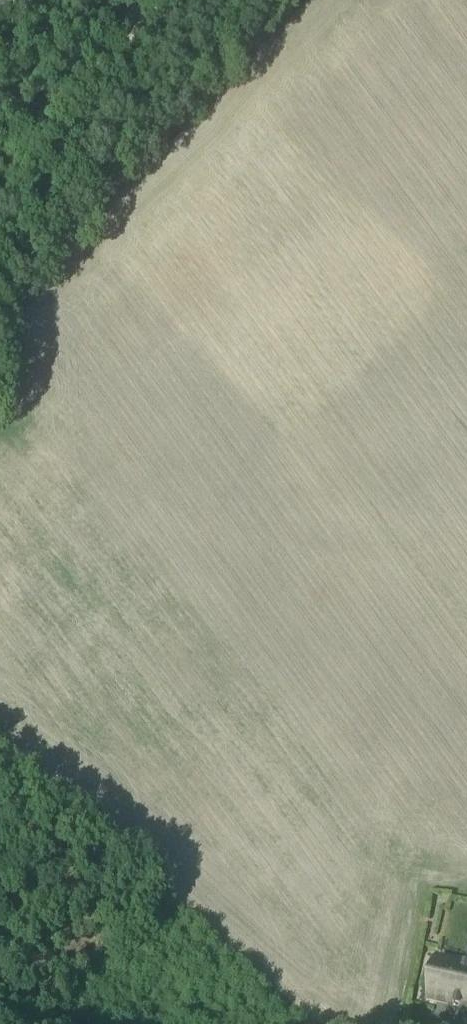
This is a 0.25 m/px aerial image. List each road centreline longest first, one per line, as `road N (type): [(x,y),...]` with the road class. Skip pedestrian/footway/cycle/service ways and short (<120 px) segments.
road 1 (track): [(113,52),(0,220)]

